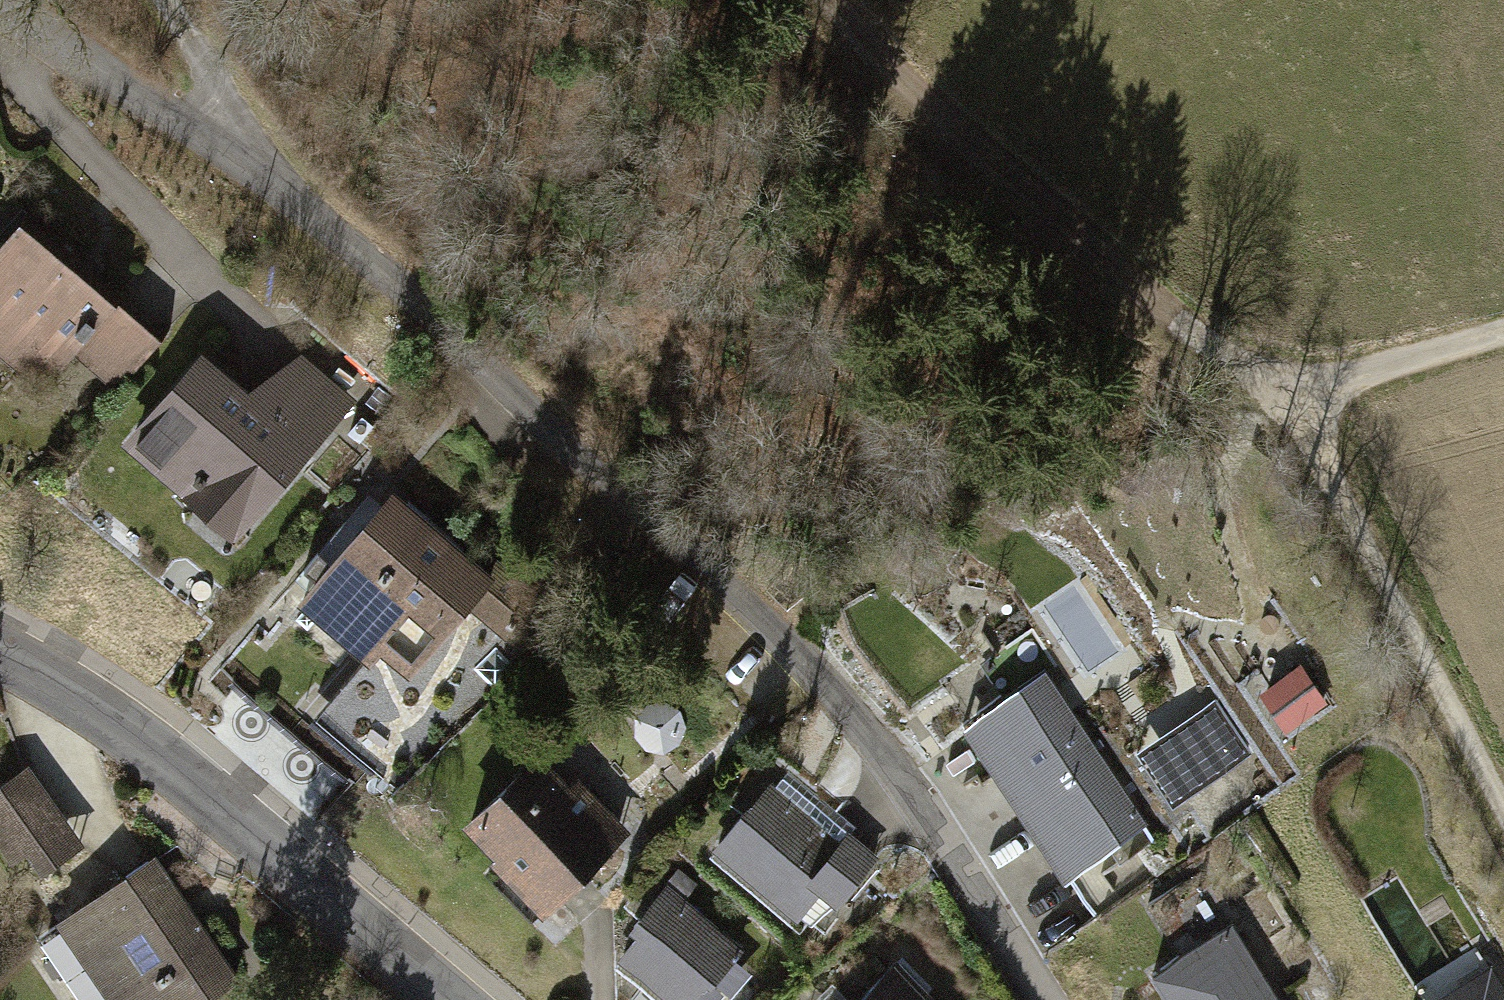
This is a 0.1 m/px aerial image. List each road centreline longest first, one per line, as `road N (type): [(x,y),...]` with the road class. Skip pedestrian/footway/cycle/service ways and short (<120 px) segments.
road 1 (track): [(1503,803),(1302,399),(1102,258),(904,89),(830,0)]
road 2 (residential): [(1049,999),(937,824),(838,704),(538,408)]
road 3 (residential): [(0,0),(278,186),(538,408)]
road 4 (tertiary): [(0,653),(200,779),(457,999)]
road 5 (track): [(278,186),(159,0)]
road 6 (track): [(1503,340),(1302,399)]

